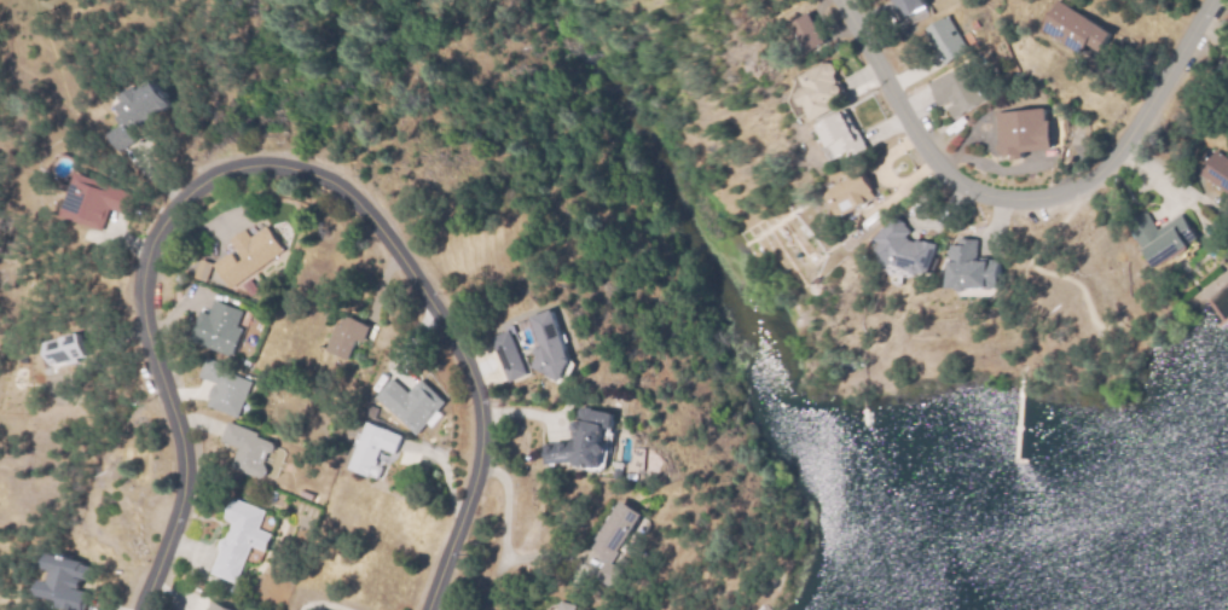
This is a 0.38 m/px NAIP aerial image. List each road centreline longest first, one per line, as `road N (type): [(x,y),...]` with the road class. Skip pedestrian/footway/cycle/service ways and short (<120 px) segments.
road 1 (residential): [(138,609),(170,531),(186,464),(147,347),(139,300),(144,255),(162,214),(187,186),(228,167),(271,164),(317,176),(367,214),(470,379),(475,464),(422,609)]
road 2 (residential): [(1227,1),(1129,157),(1097,187),(1055,202),(1019,202),(983,192),(954,165),(853,0)]

